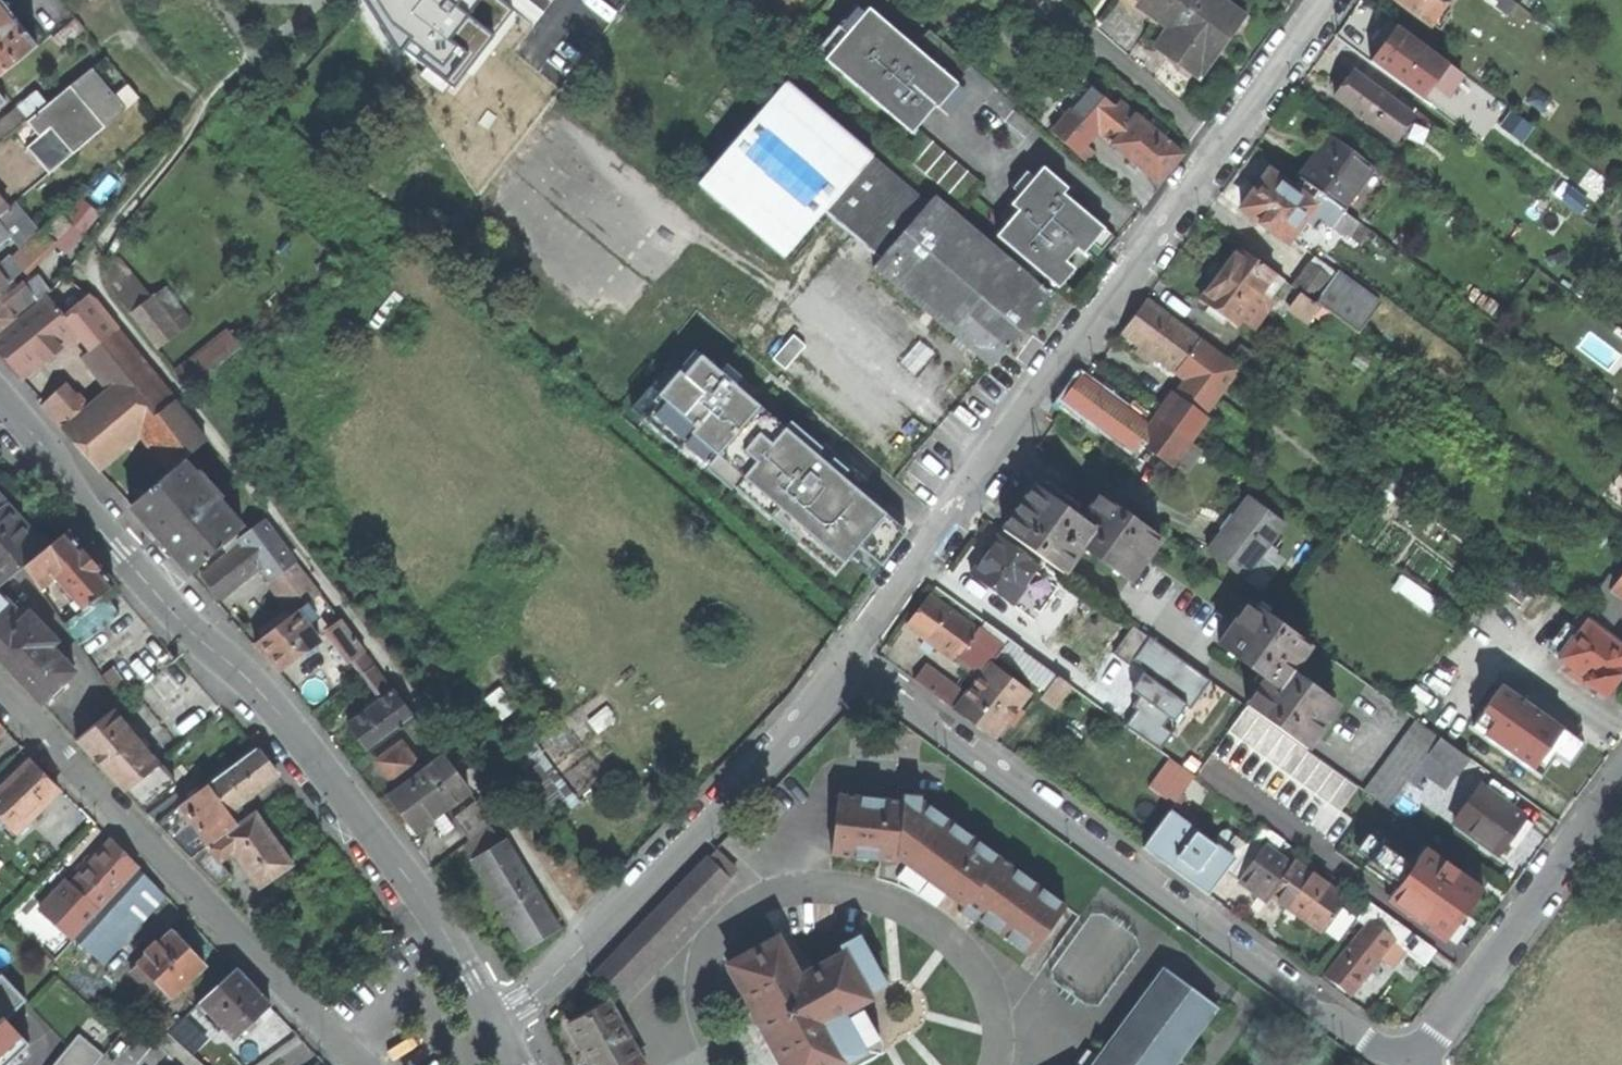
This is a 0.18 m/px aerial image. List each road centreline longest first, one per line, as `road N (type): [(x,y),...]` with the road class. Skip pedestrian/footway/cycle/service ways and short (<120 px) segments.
road 1 (track): [(587,943),(516,836),(98,287),(91,267),(96,250),(255,58),(326,0)]
road 2 (residential): [(1621,783),(1435,1038),(1393,1056),(853,658)]
road 3 (tertiary): [(500,1034),(452,941),(377,836),(264,697),(200,642),(81,508),(0,397)]
road 4 (residential): [(853,658),(1327,0)]
road 5 (residential): [(356,1064),(0,686)]
road 6 (residential): [(853,658),(500,1034)]

